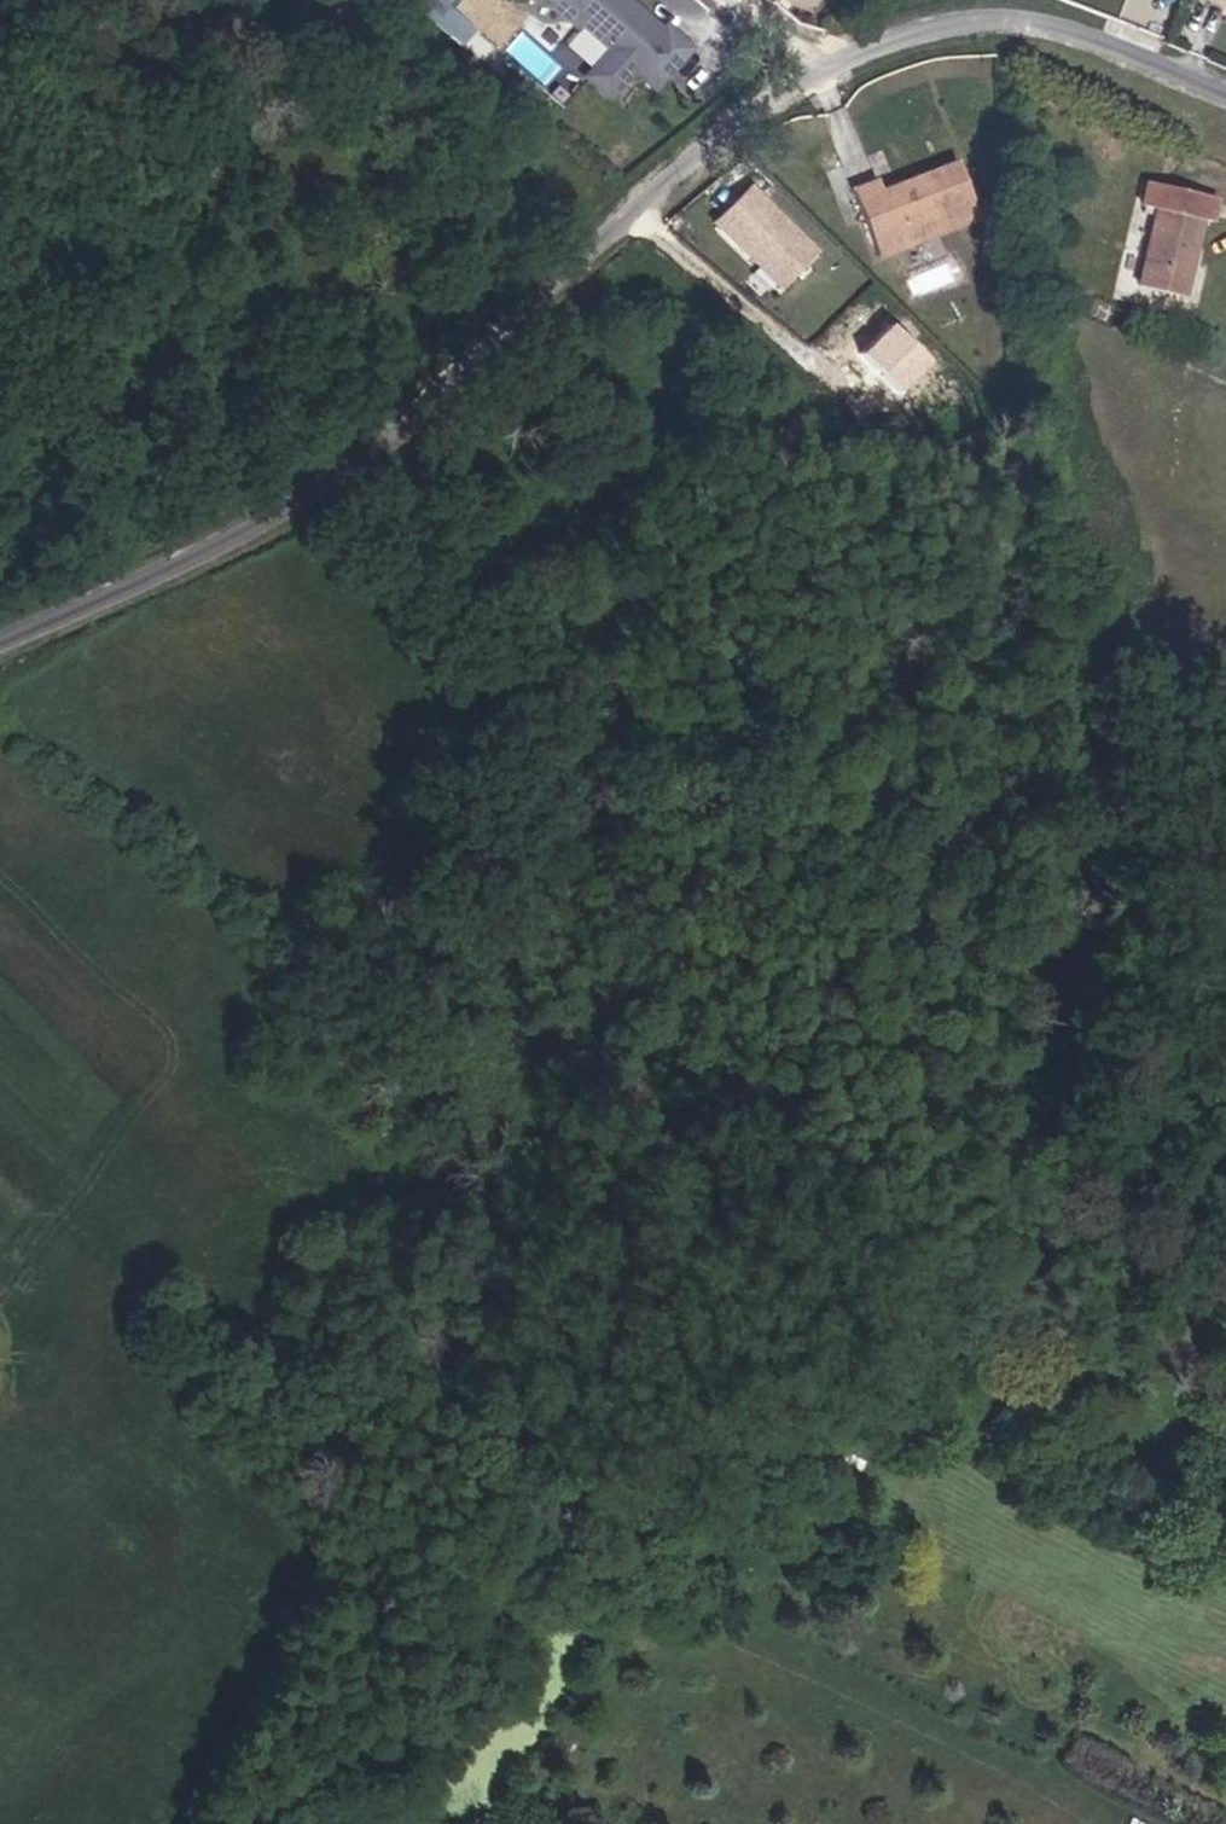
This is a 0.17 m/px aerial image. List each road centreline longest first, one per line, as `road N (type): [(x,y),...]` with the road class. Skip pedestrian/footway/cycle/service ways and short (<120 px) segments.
road 1 (tertiary): [(1225,92),(1071,26),(964,21),(866,37),(746,114),(315,502),(0,646)]

